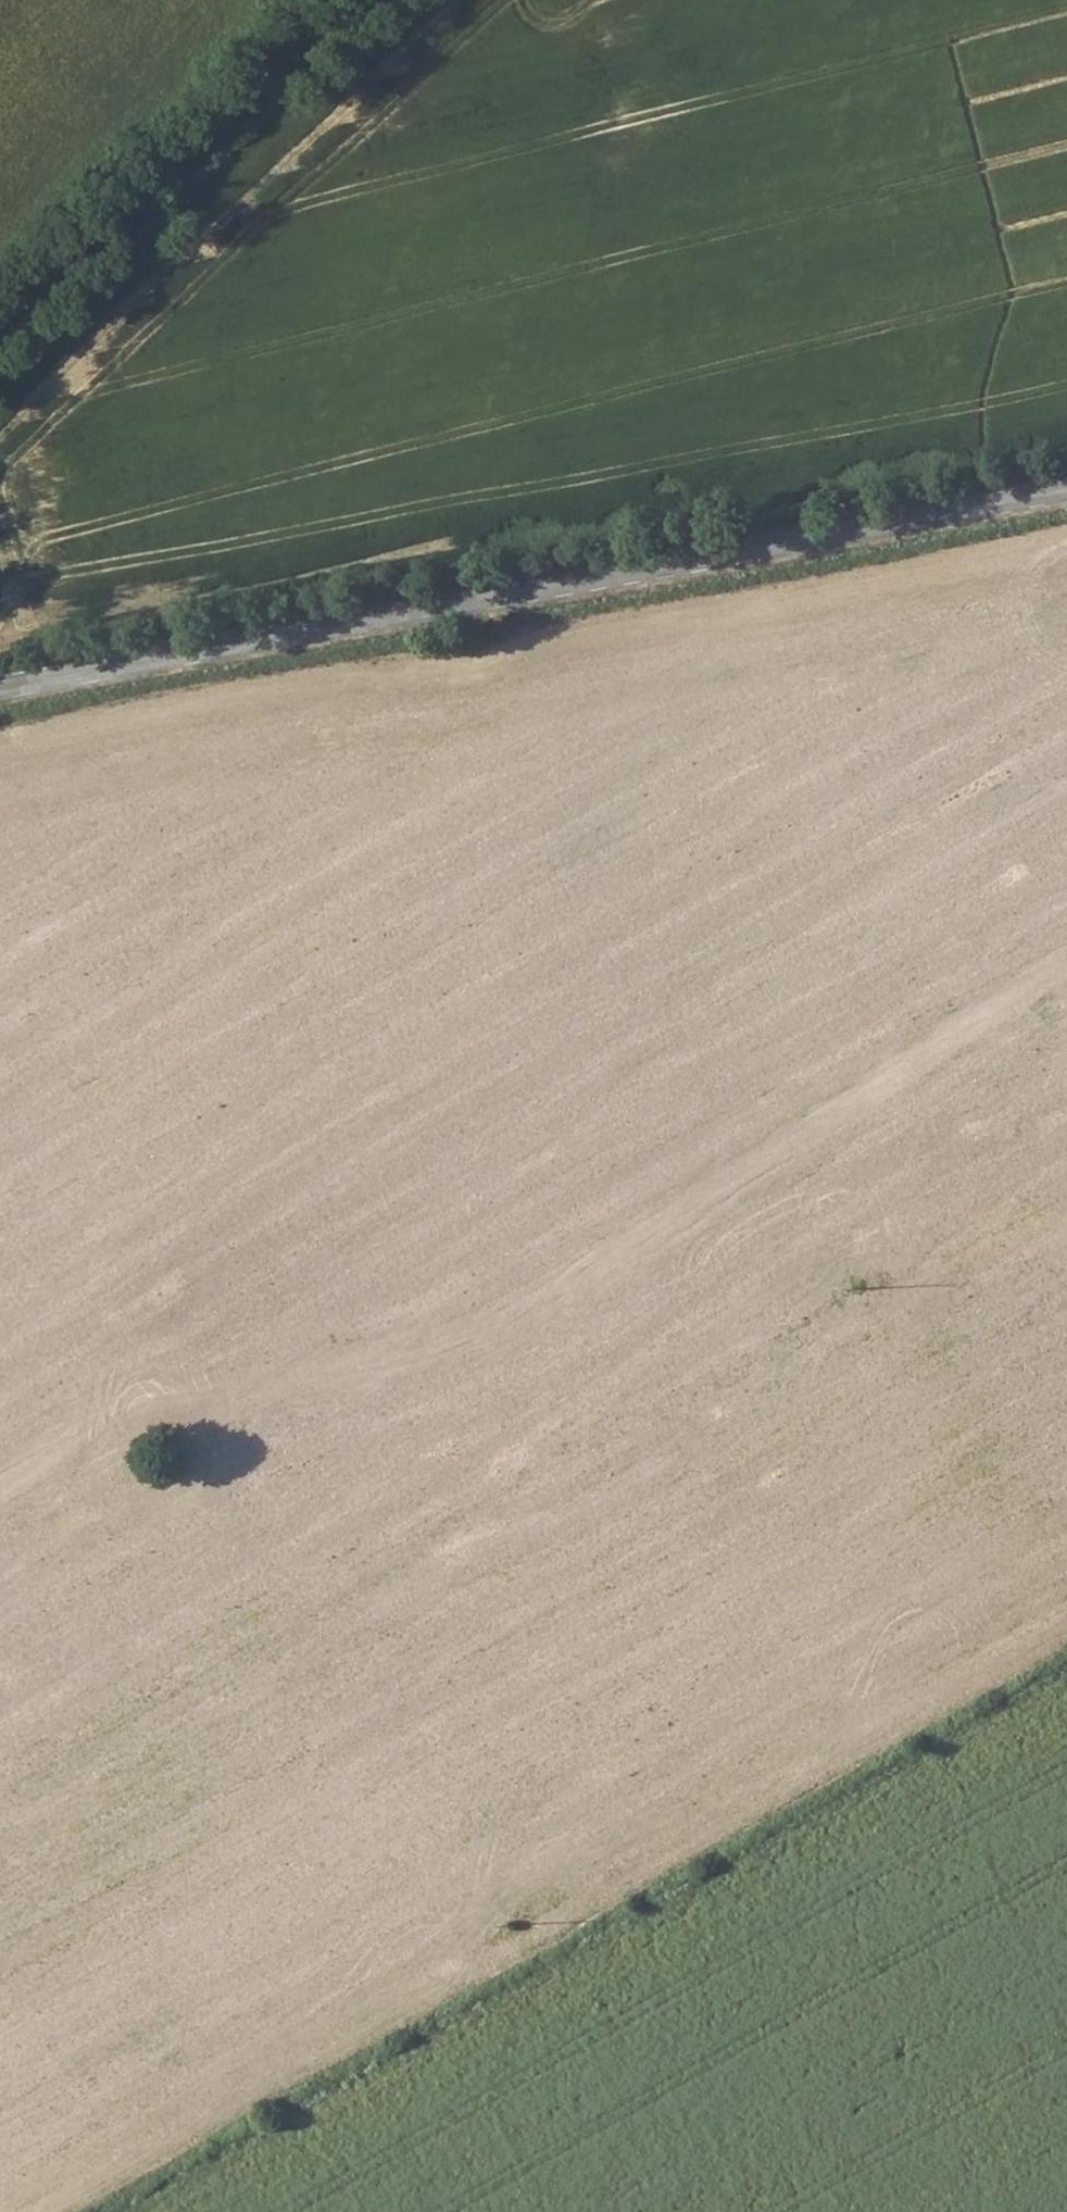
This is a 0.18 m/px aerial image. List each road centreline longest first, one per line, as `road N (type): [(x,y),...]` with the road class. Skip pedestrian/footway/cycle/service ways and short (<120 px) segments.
road 1 (unclassified): [(1066,492),(0,690)]
road 2 (track): [(350,0),(0,324)]

